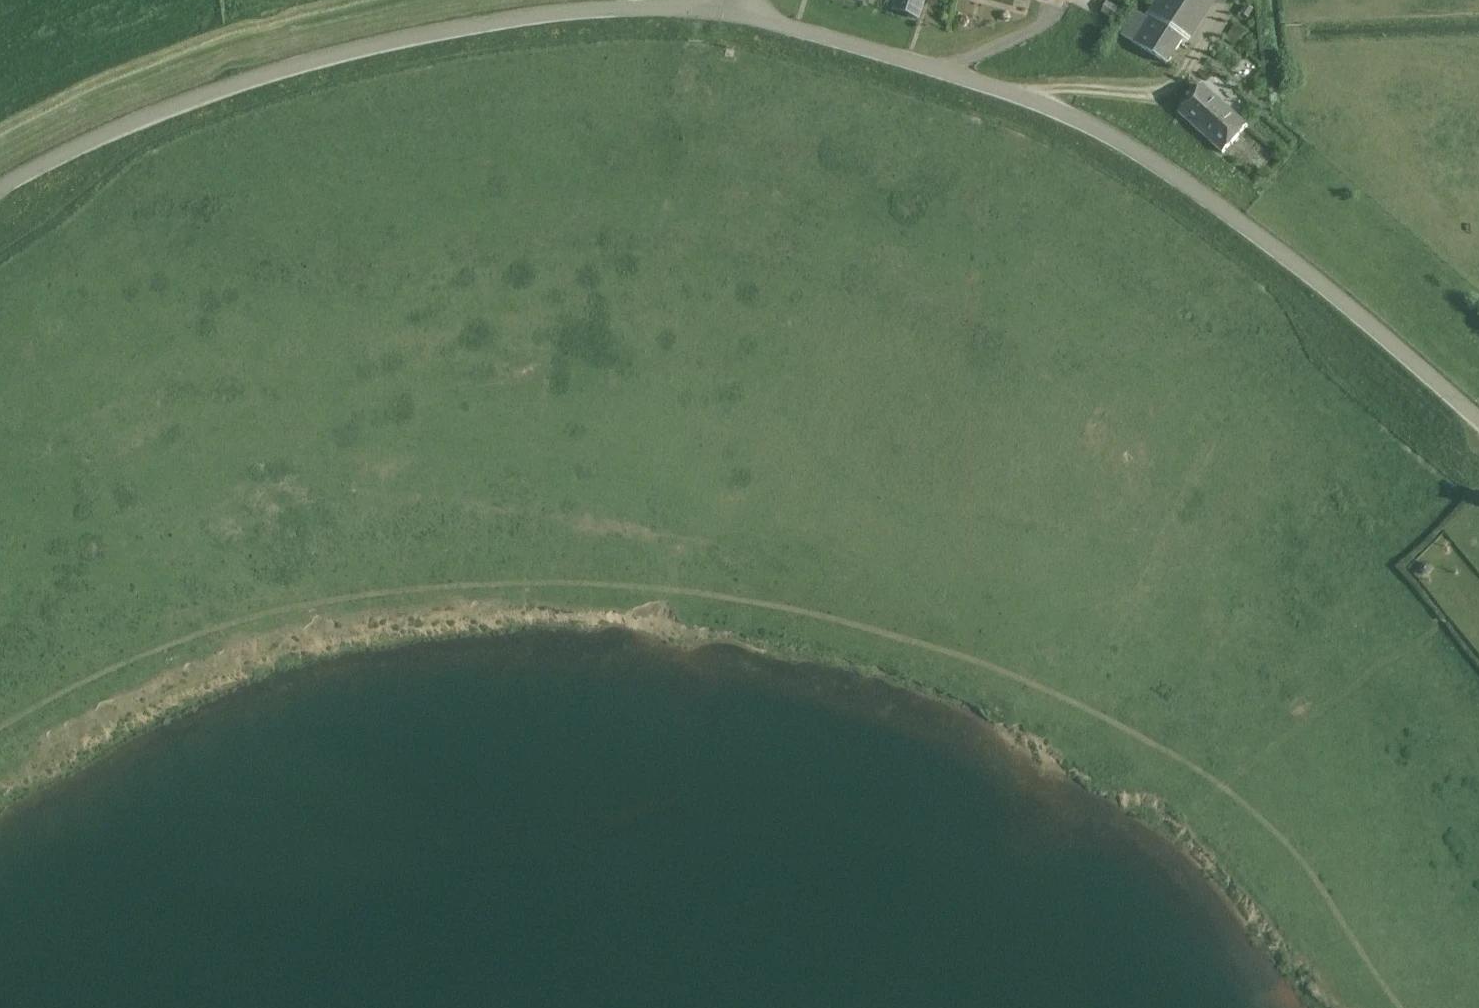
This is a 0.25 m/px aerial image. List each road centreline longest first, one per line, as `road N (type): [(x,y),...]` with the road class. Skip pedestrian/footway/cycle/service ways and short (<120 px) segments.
road 1 (tertiary): [(1478,422),(1302,270),(1103,134),(1030,99),(724,11)]
road 2 (tertiary): [(0,189),(146,117),(339,55),(529,16),(724,11)]

